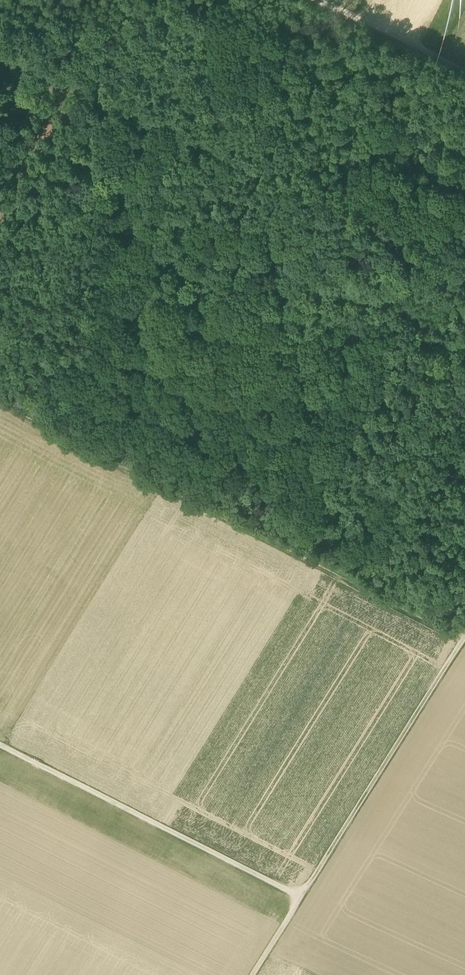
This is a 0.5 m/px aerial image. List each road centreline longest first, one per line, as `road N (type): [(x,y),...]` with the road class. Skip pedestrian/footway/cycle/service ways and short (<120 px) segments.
road 1 (track): [(0,745),(302,896),(464,636)]
road 2 (track): [(0,403),(464,636)]
road 3 (track): [(464,265),(11,57)]
road 4 (track): [(464,71),(311,0)]

